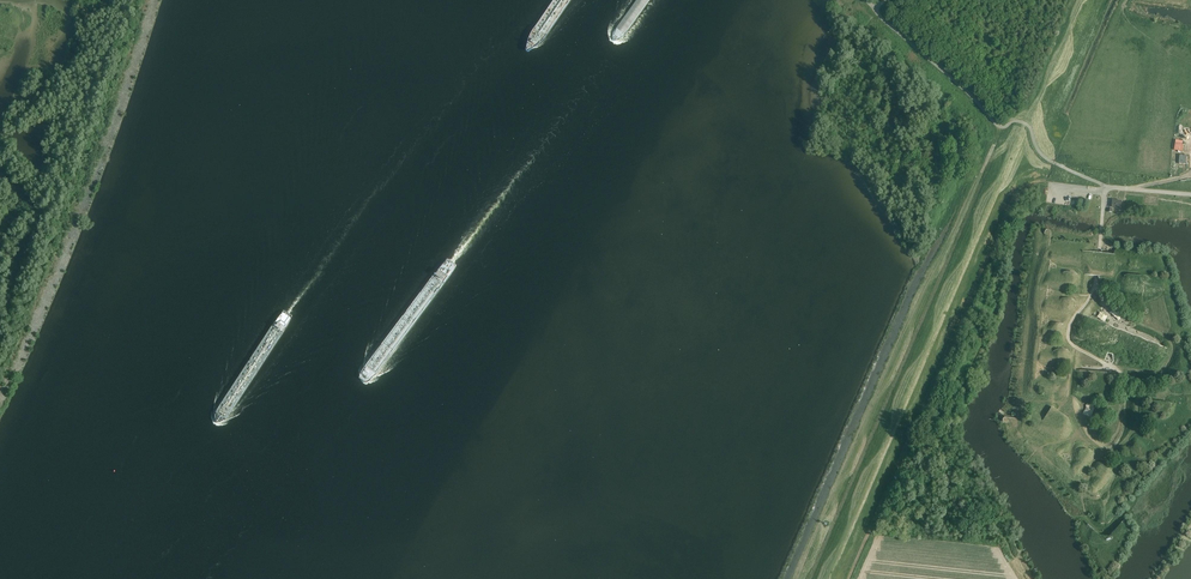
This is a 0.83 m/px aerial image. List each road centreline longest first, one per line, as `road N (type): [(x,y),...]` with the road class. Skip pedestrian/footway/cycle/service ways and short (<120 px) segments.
road 1 (track): [(1023,122),(996,125),(875,9)]
road 2 (track): [(1119,370),(1158,373),(1172,345),(1111,314)]
road 3 (track): [(1075,0),(1023,122)]

